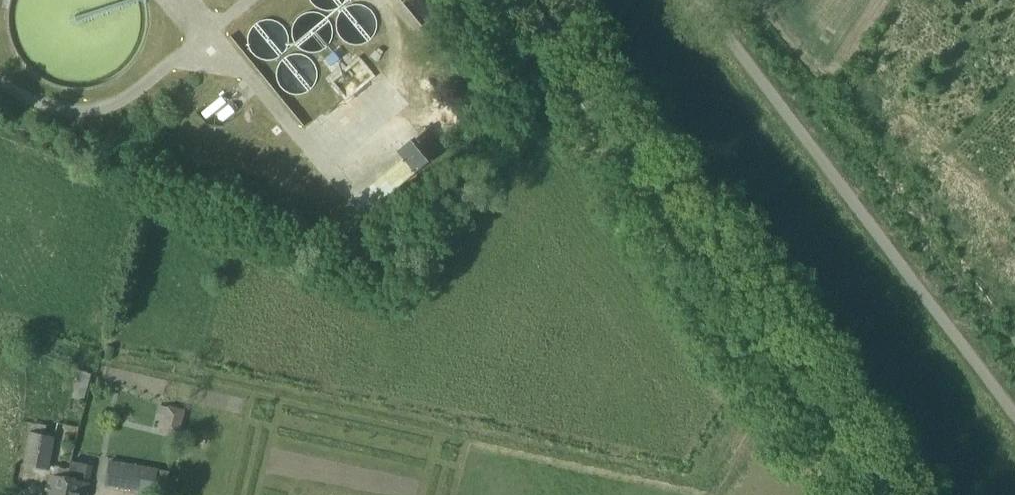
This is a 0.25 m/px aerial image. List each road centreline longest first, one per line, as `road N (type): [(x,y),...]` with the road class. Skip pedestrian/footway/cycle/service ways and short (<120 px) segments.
road 1 (secondary): [(882,494),(516,0)]

